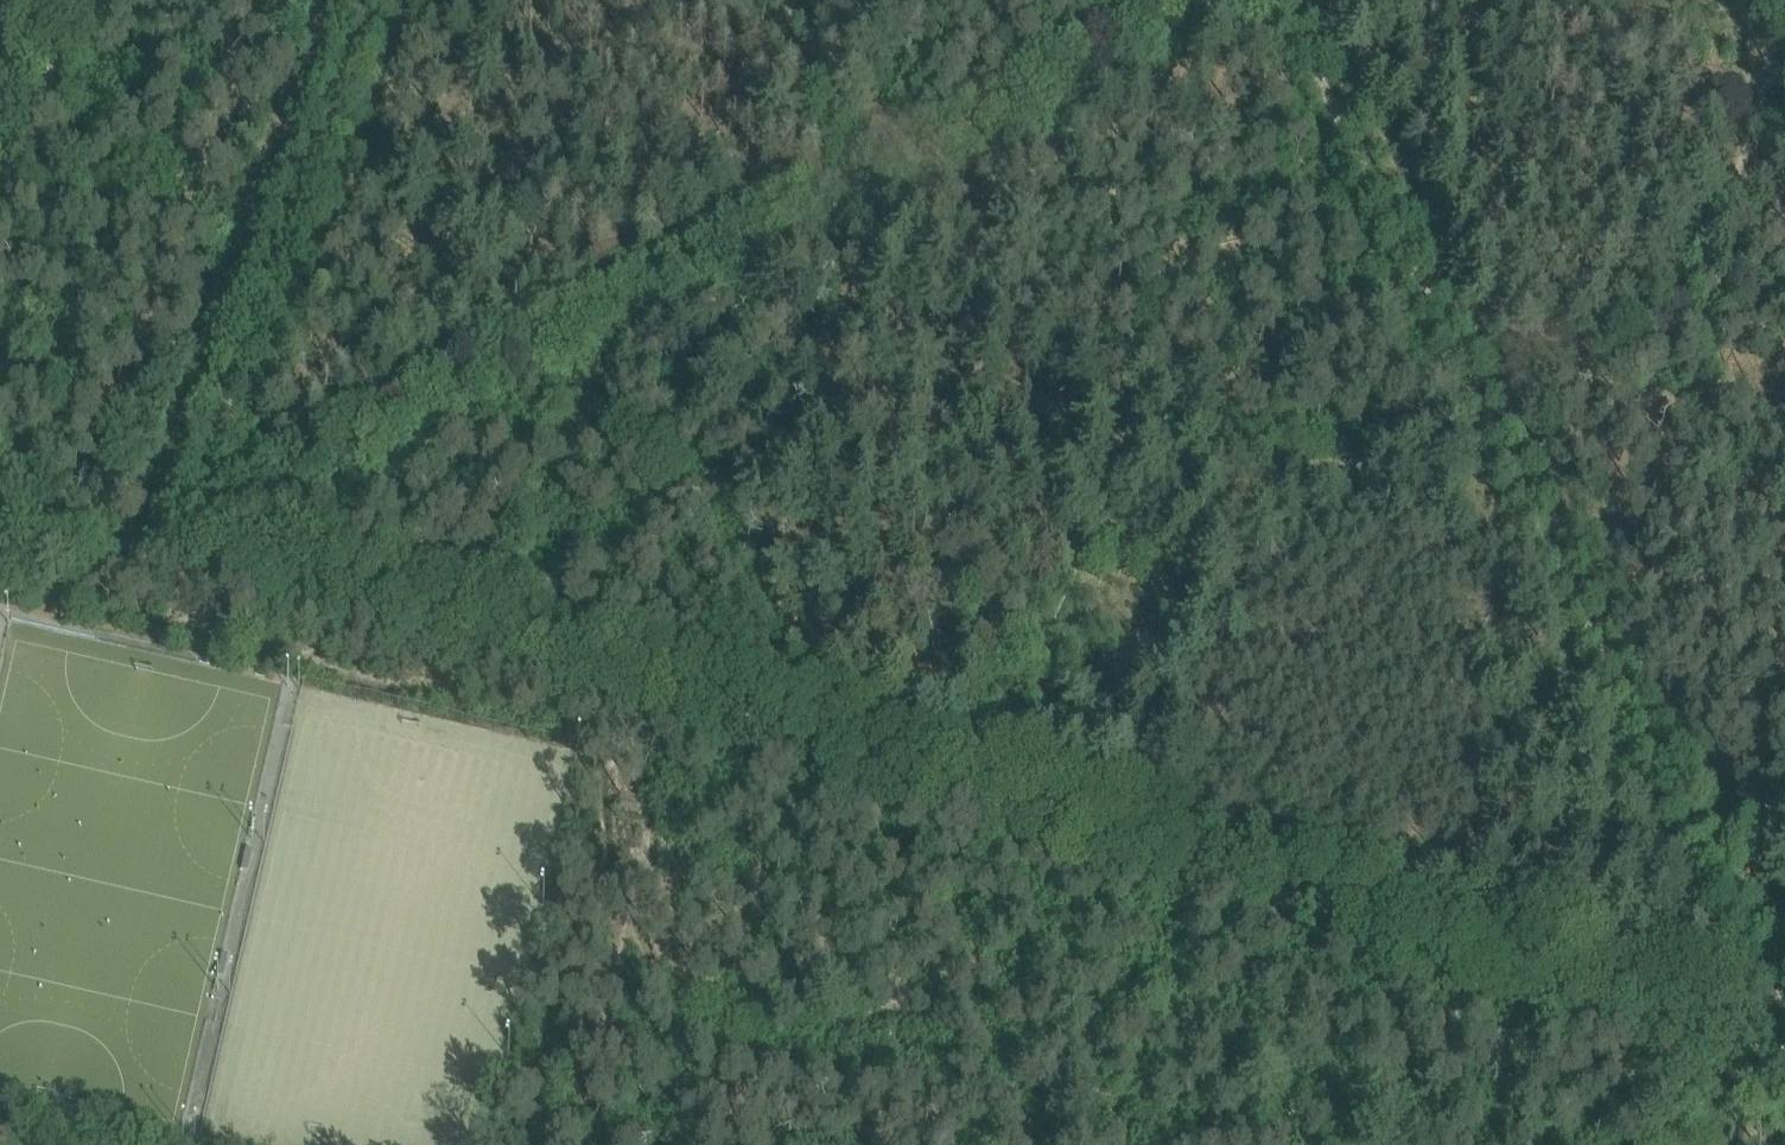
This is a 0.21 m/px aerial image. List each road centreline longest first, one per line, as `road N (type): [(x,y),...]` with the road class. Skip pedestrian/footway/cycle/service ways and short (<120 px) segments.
road 1 (track): [(83,0),(0,254)]

